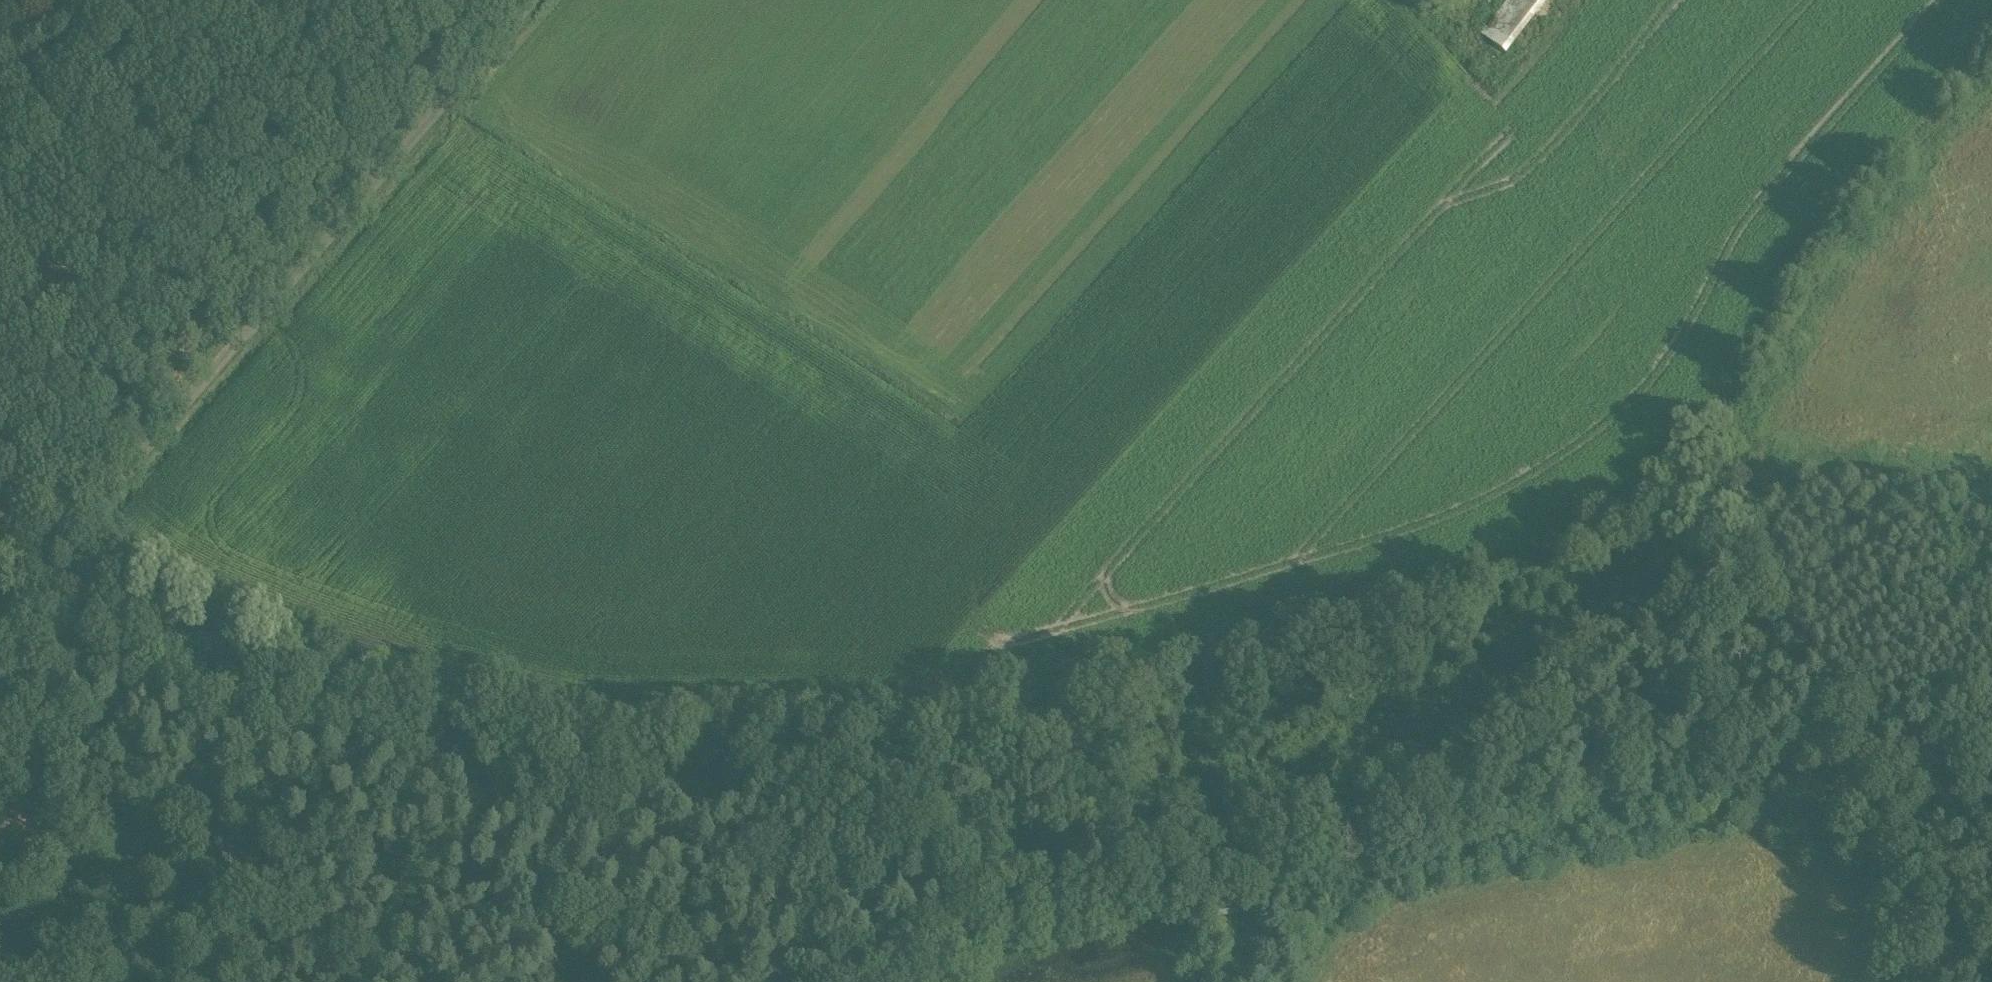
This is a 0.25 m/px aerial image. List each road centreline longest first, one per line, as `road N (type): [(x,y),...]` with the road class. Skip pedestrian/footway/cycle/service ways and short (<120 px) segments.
road 1 (tertiary): [(0,614),(530,0)]

